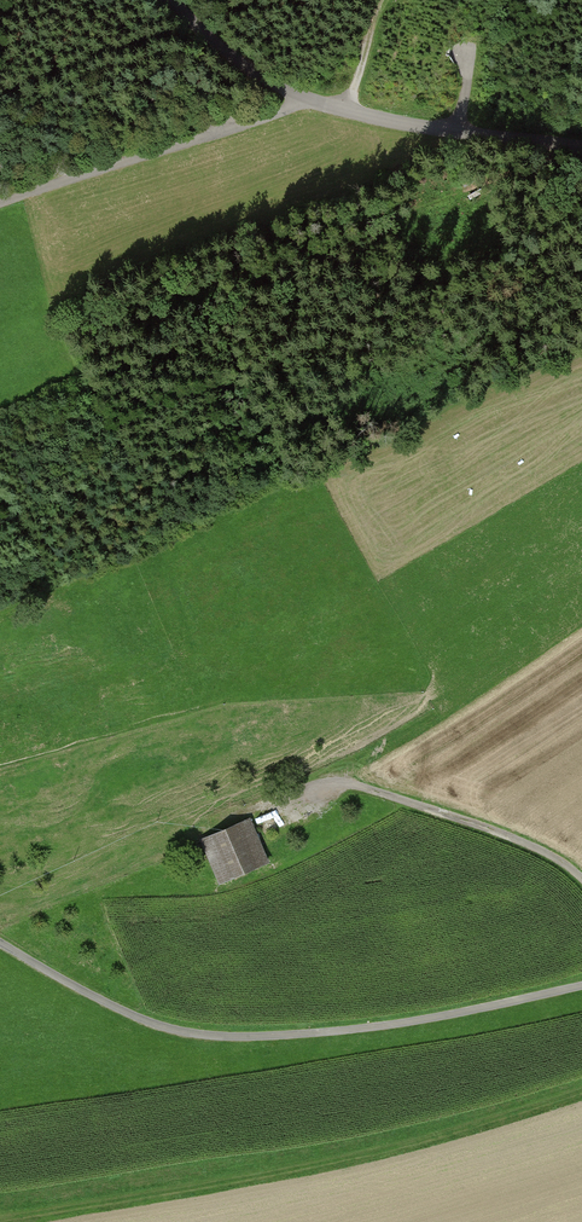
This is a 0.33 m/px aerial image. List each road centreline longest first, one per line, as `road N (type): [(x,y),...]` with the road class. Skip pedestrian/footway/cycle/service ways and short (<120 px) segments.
road 1 (track): [(0,942),(109,1005),(180,1033),(347,1031),(581,986)]
road 2 (track): [(581,1093),(422,1141),(235,1183),(0,1220)]
road 3 (unclassified): [(163,0),(222,54),(309,101),(390,122),(581,147)]
road 4 (track): [(581,880),(494,829),(341,781),(279,810)]
road 5 (track): [(309,101),(0,205)]

